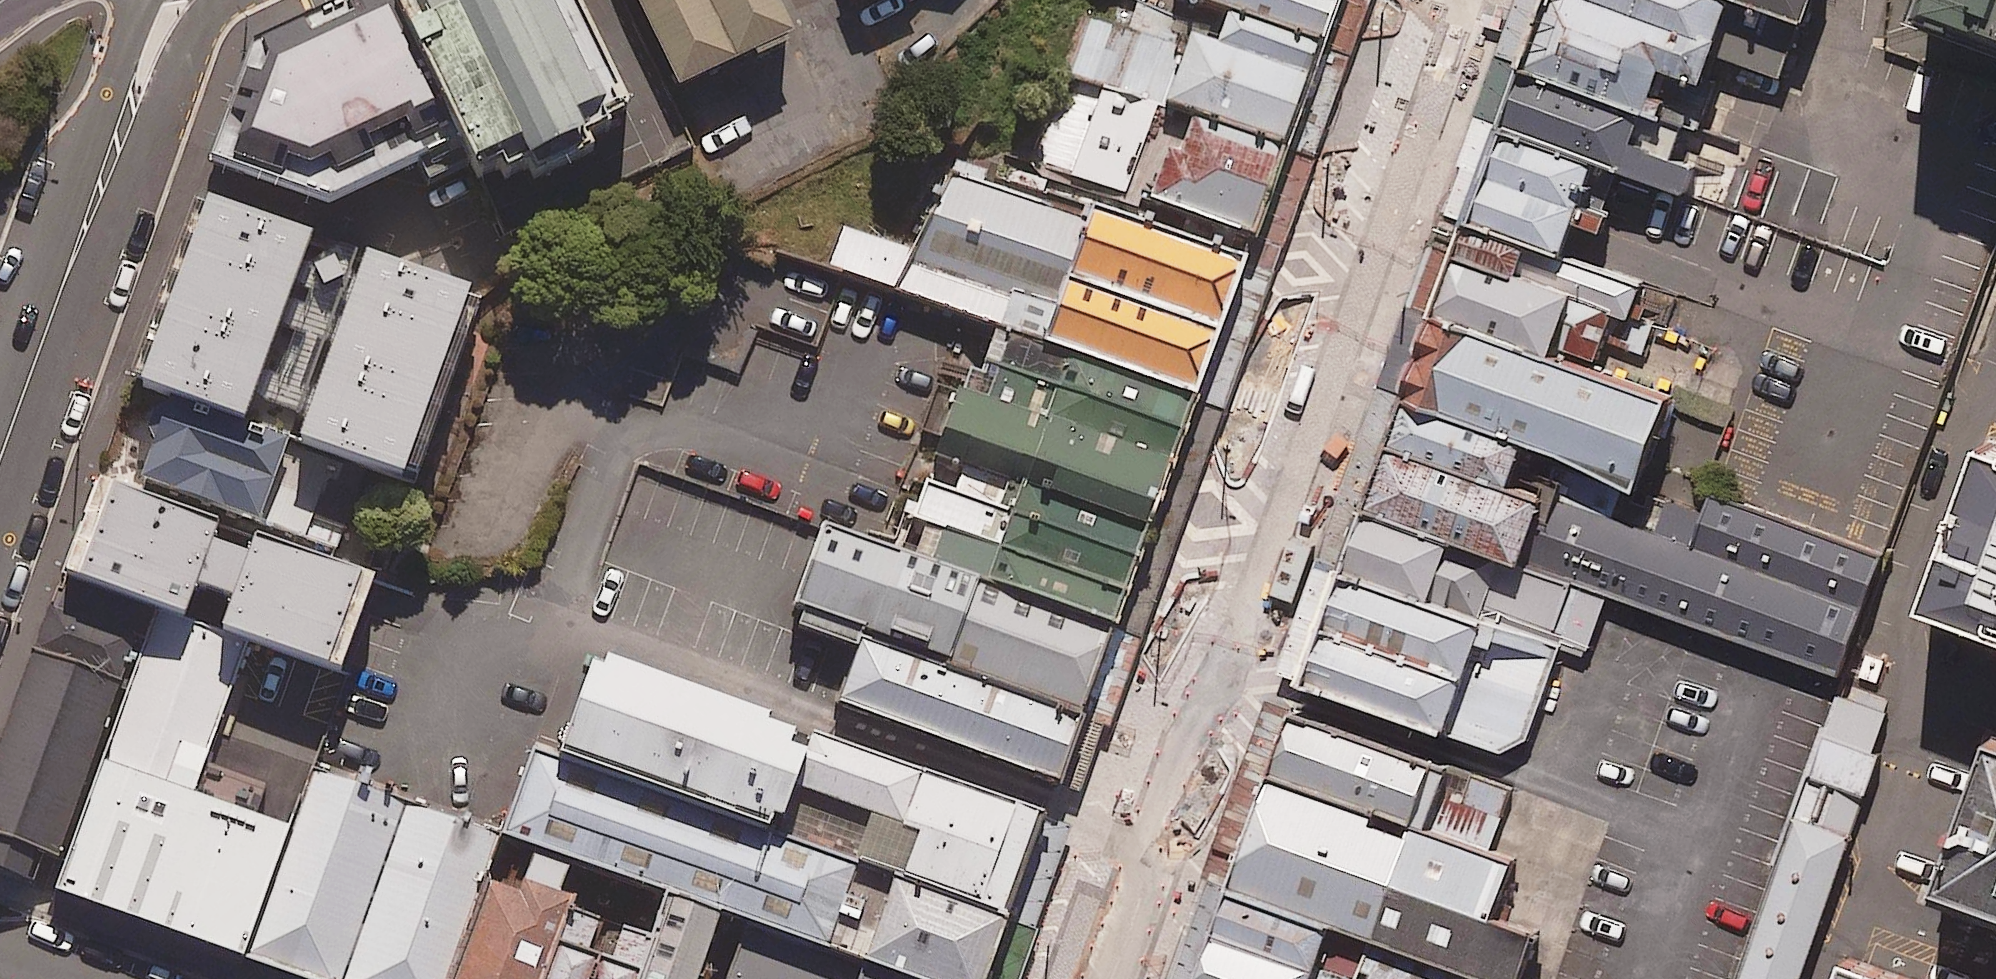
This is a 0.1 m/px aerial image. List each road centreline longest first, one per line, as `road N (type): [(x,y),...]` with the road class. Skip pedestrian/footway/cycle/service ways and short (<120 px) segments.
road 1 (residential): [(1463,0),(1227,672),(1166,777),(1093,978)]
road 2 (tertiary): [(0,476),(103,181)]
road 3 (tertiary): [(216,0),(103,181)]
road 4 (tertiary): [(103,181),(145,0)]

